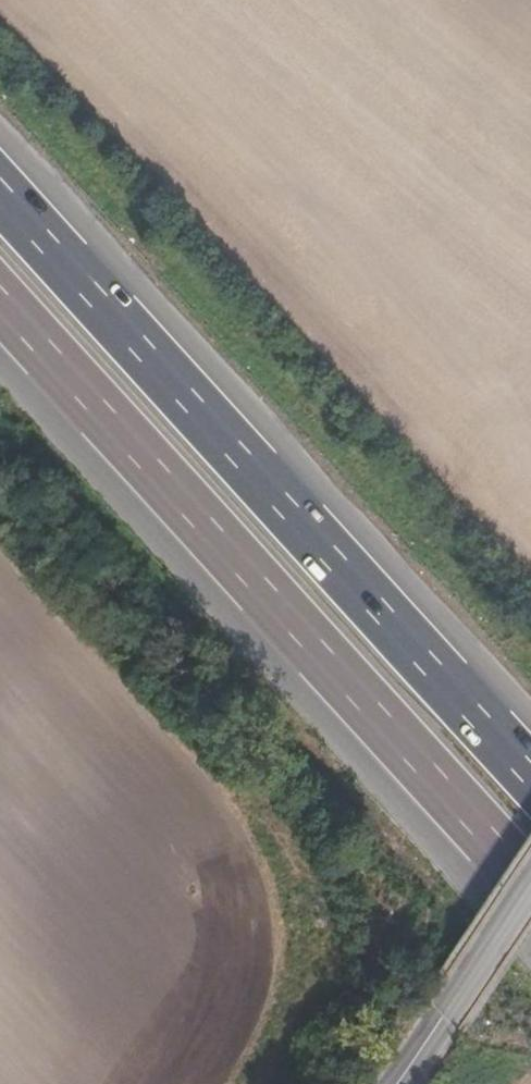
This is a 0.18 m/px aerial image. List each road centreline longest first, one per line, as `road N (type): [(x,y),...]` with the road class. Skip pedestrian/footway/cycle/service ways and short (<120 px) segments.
road 1 (motorway): [(530,763),(0,174)]
road 2 (motorway): [(0,291),(530,877)]
road 3 (tertiary): [(439,1026),(530,890)]

